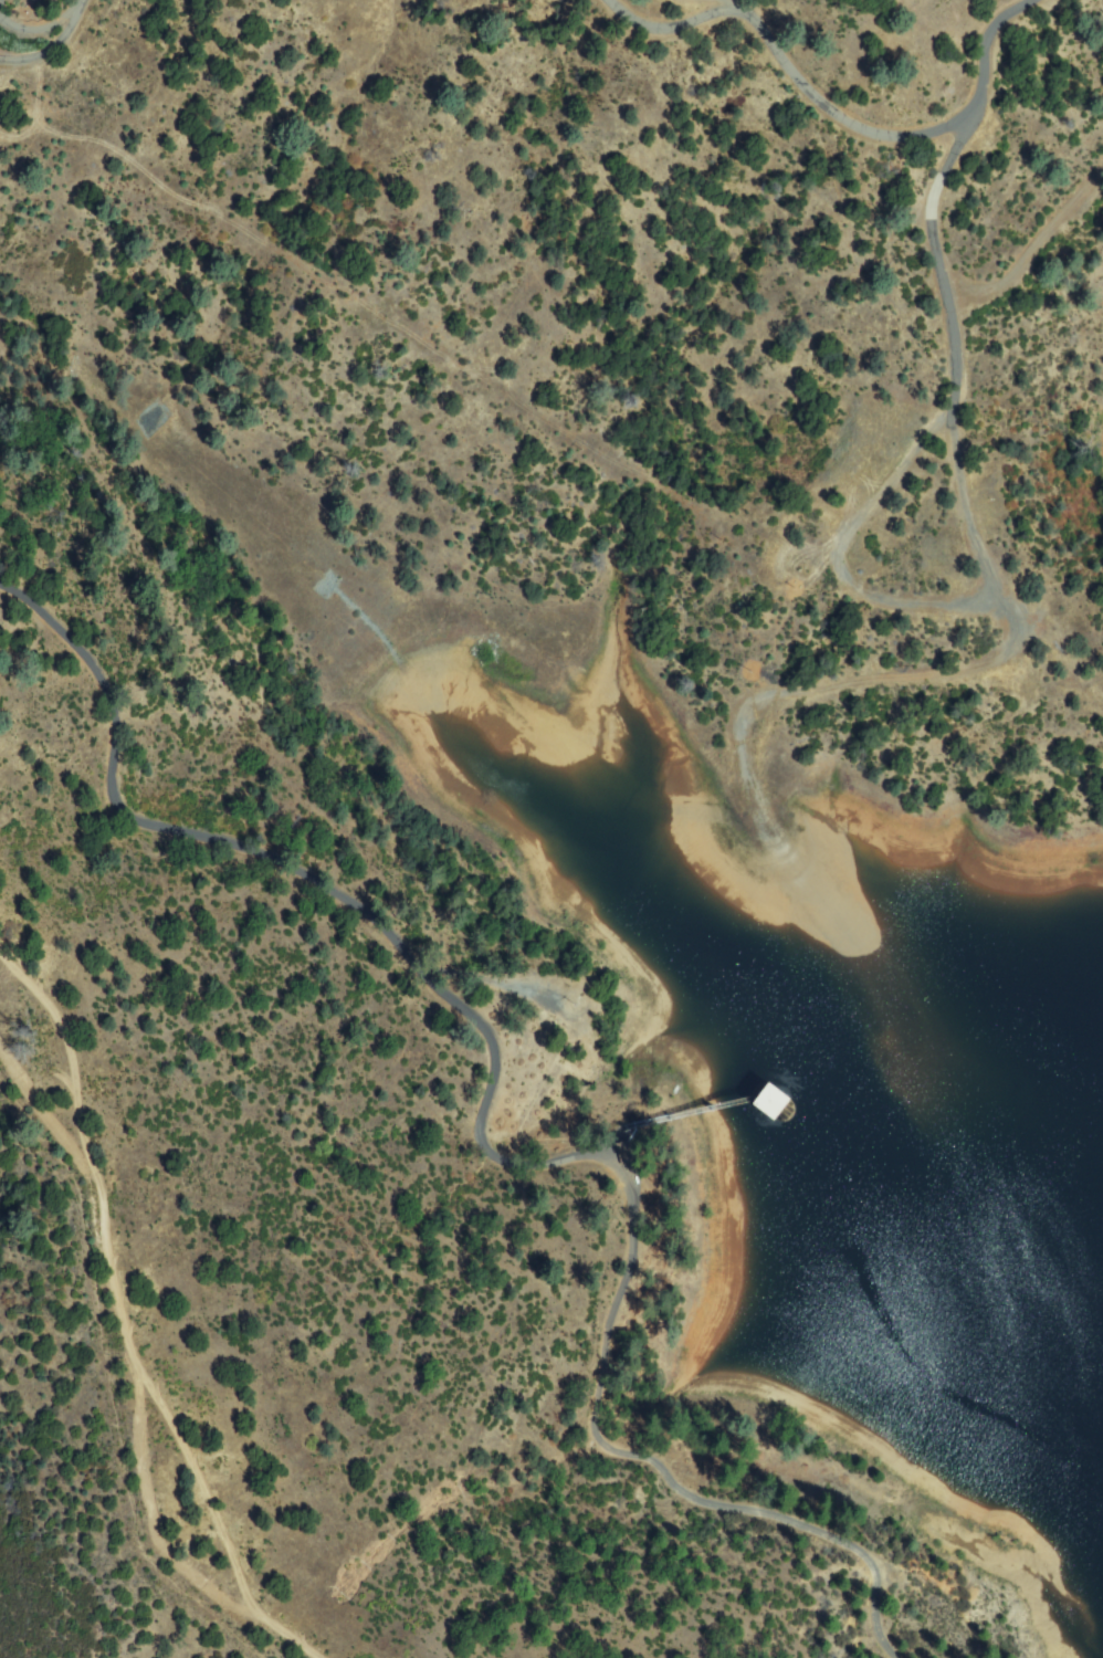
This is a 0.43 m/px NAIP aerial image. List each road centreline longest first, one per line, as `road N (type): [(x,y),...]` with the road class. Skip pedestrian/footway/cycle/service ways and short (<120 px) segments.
road 1 (track): [(327,1657),(266,1618),(253,1598),(207,1484),(140,1367),(108,1250),(107,1193),(81,1130),(66,1032),(0,950)]

